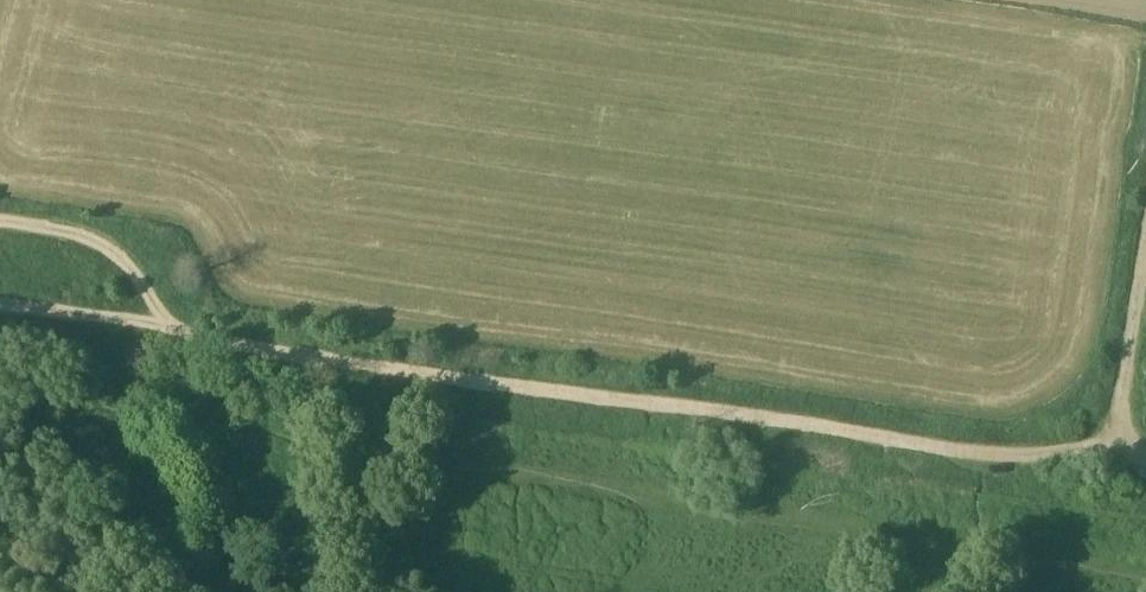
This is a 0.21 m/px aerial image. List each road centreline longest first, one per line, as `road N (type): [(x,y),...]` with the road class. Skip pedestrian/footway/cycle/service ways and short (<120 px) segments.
road 1 (track): [(1145,576),(501,467),(370,464),(0,380)]
road 2 (track): [(1145,451),(1118,429),(1073,448),(961,452),(21,313)]
road 3 (track): [(0,222),(59,228),(125,256),(190,336)]
road 4 (track): [(1145,228),(1118,429)]

